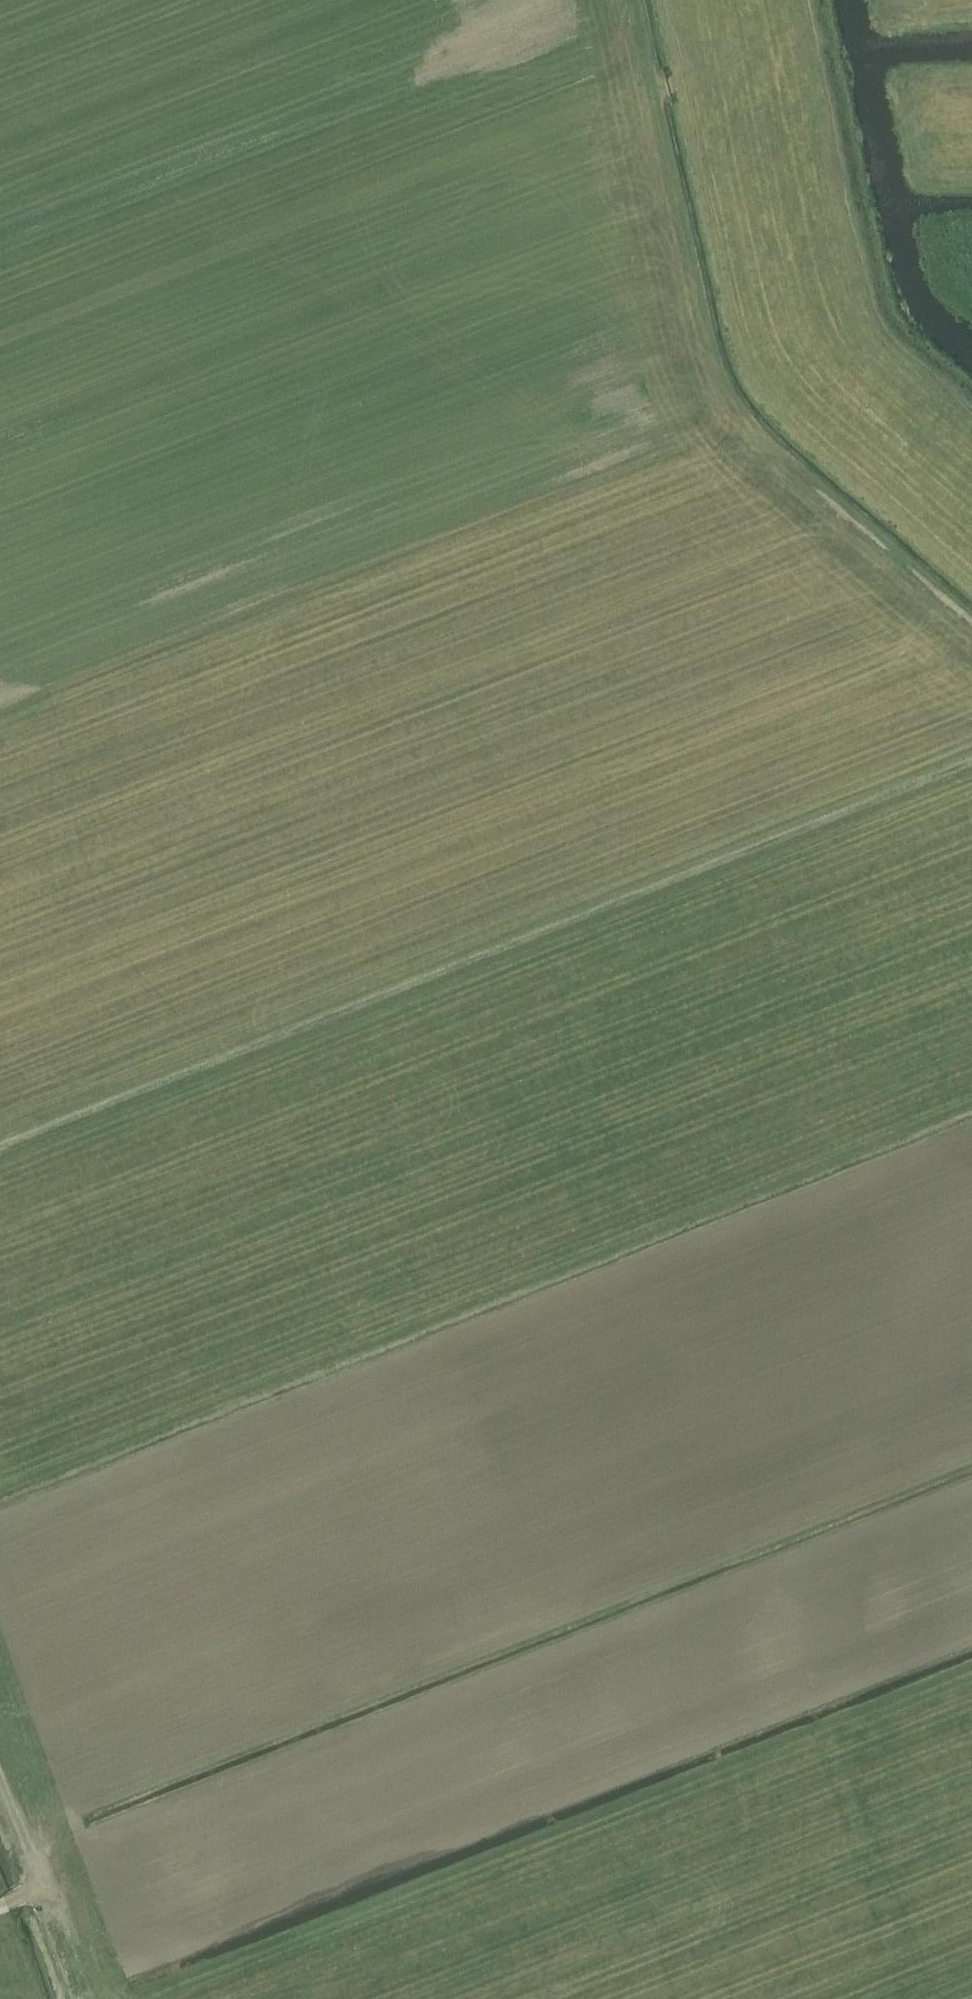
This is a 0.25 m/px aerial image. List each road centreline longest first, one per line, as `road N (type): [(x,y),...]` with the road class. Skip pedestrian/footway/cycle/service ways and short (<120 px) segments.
road 1 (track): [(0,339),(630,93),(721,73)]
road 2 (track): [(0,1905),(39,1890),(41,1869),(0,1766)]

